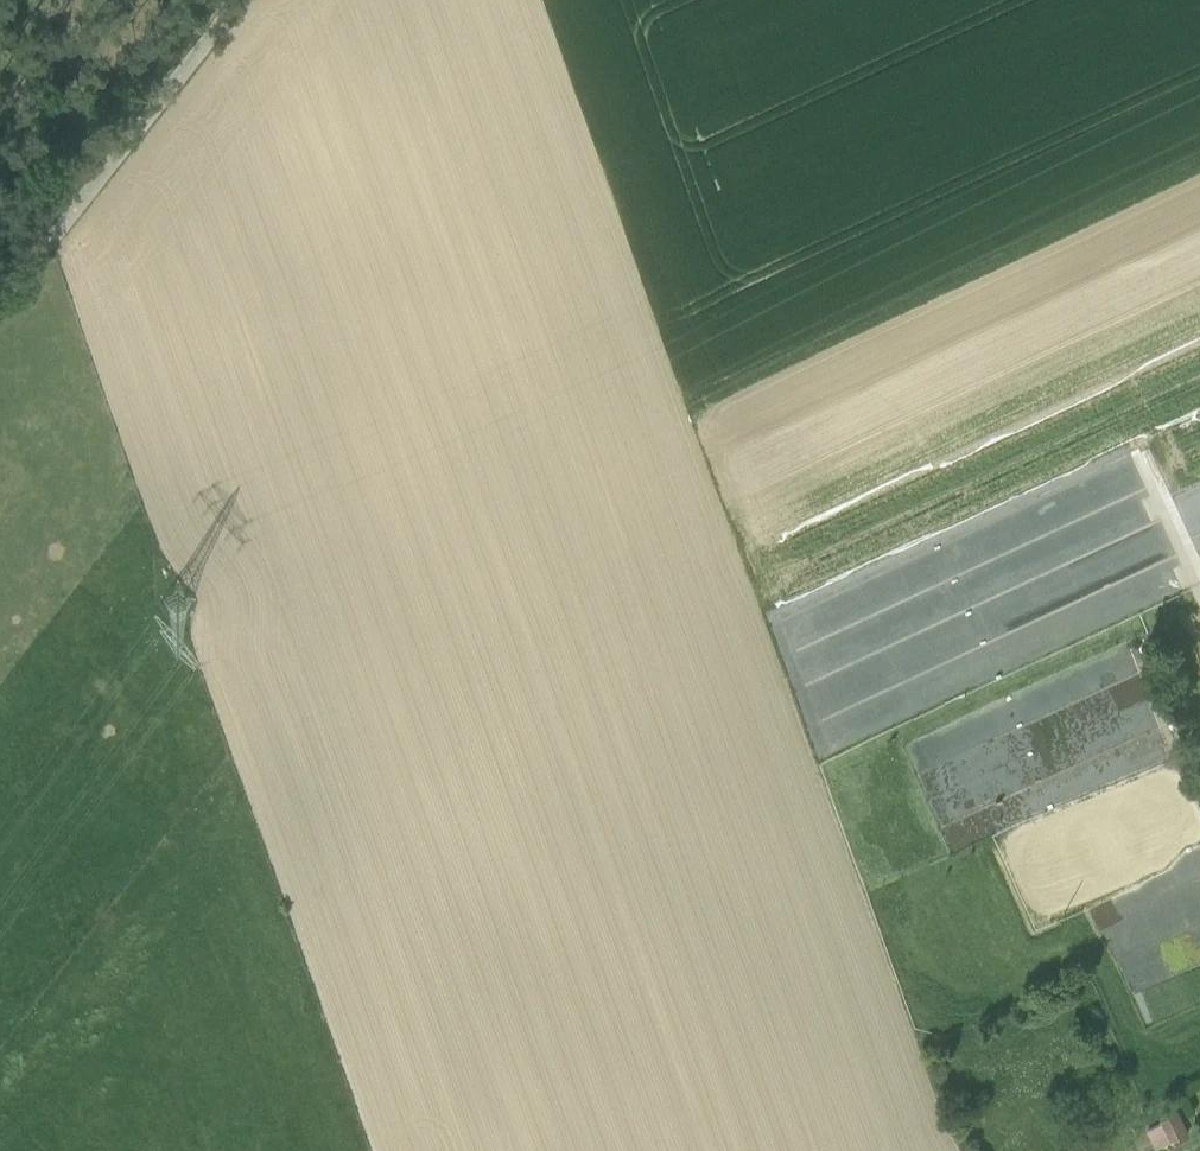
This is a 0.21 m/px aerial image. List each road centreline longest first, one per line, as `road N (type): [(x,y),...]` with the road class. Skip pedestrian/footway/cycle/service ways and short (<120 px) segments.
road 1 (track): [(1199,154),(652,409)]
road 2 (residential): [(0,288),(227,0)]

